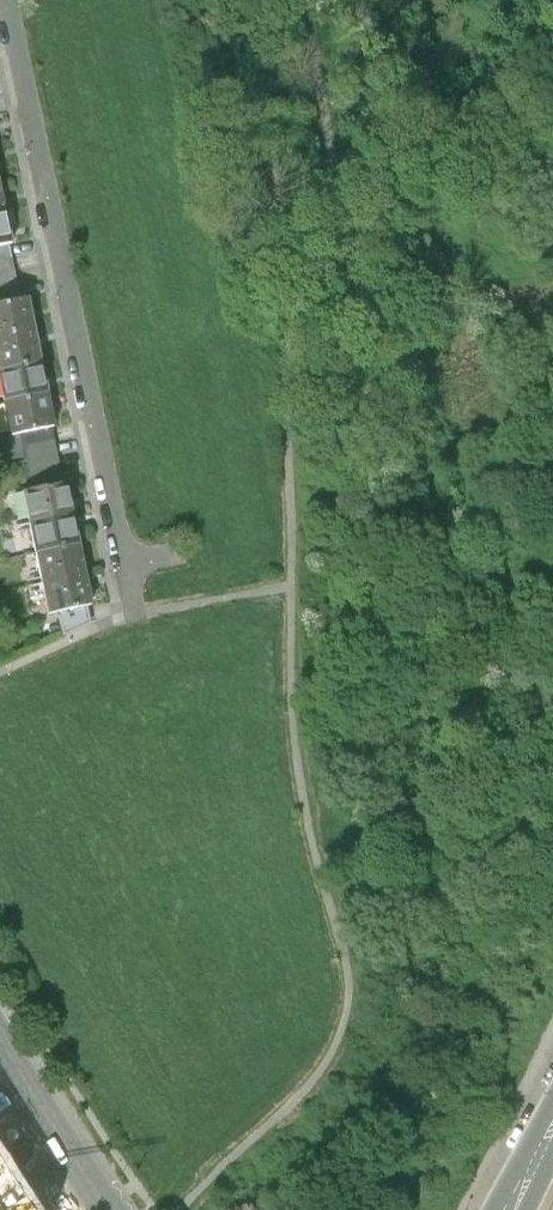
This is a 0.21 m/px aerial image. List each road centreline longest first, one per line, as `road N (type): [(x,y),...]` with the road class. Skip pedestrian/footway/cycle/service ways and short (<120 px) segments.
road 1 (residential): [(6,0),(136,611)]
road 2 (tertiary): [(110,1209),(0,1037)]

